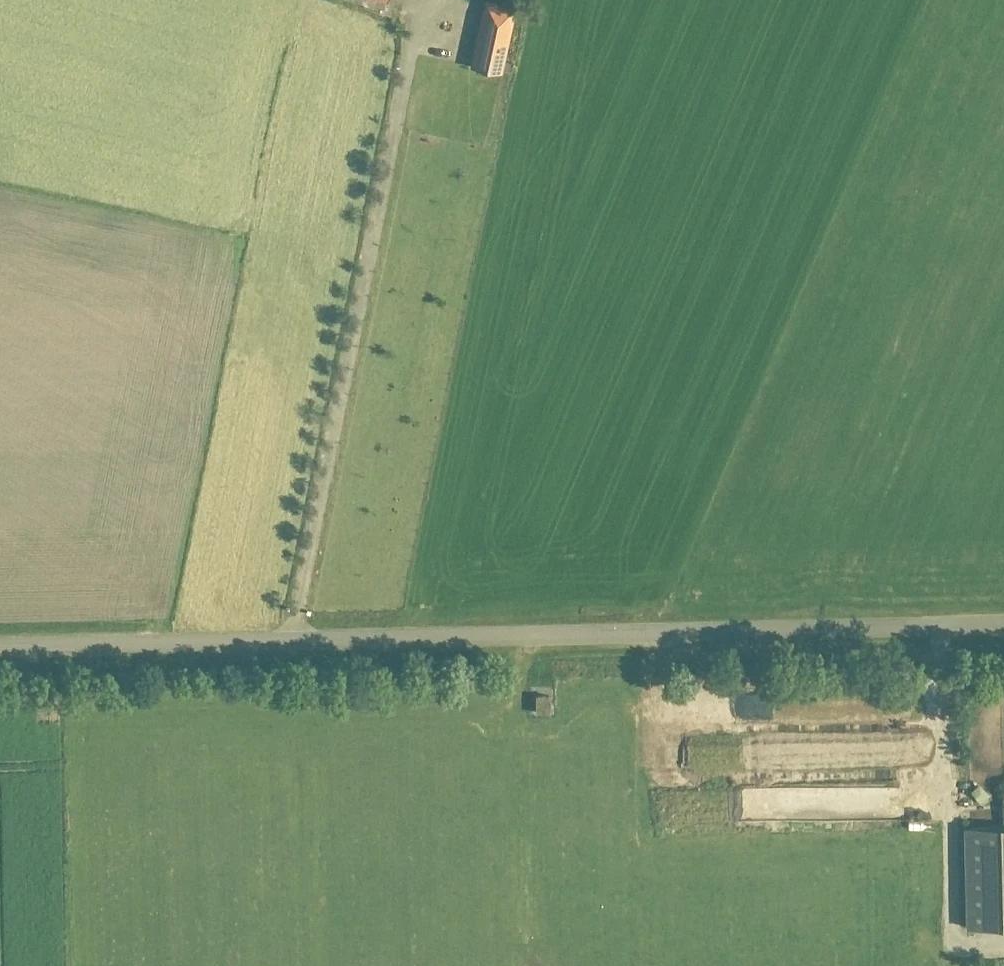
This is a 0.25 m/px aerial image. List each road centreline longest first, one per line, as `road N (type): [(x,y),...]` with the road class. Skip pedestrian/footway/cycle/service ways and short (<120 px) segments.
road 1 (tertiary): [(0,654),(1003,627)]

